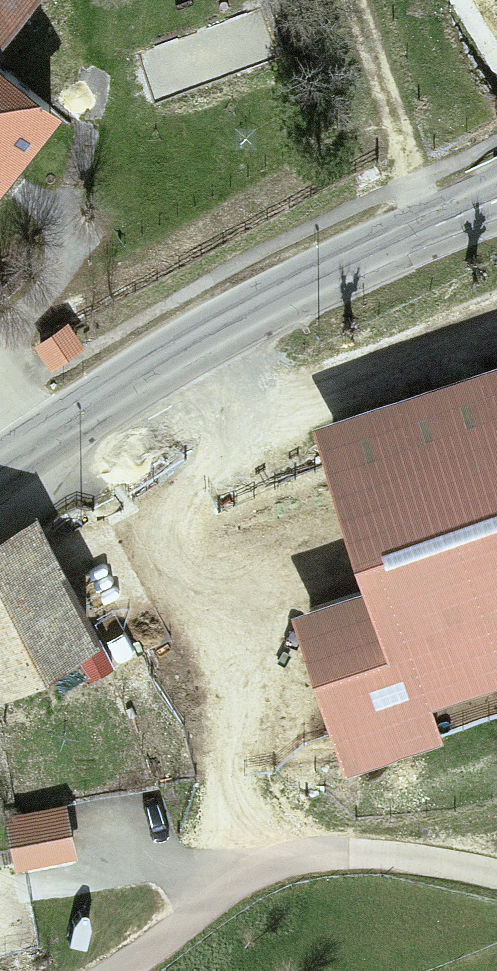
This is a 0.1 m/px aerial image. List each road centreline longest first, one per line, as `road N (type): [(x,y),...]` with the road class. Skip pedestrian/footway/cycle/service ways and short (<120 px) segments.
road 1 (primary): [(431,229),(252,312),(0,470)]
road 2 (track): [(291,860),(263,747),(174,602),(54,434)]
road 3 (unclassified): [(118,970),(245,881),(291,860),(346,853),(496,875)]
road 4 (track): [(354,0),(431,229)]

